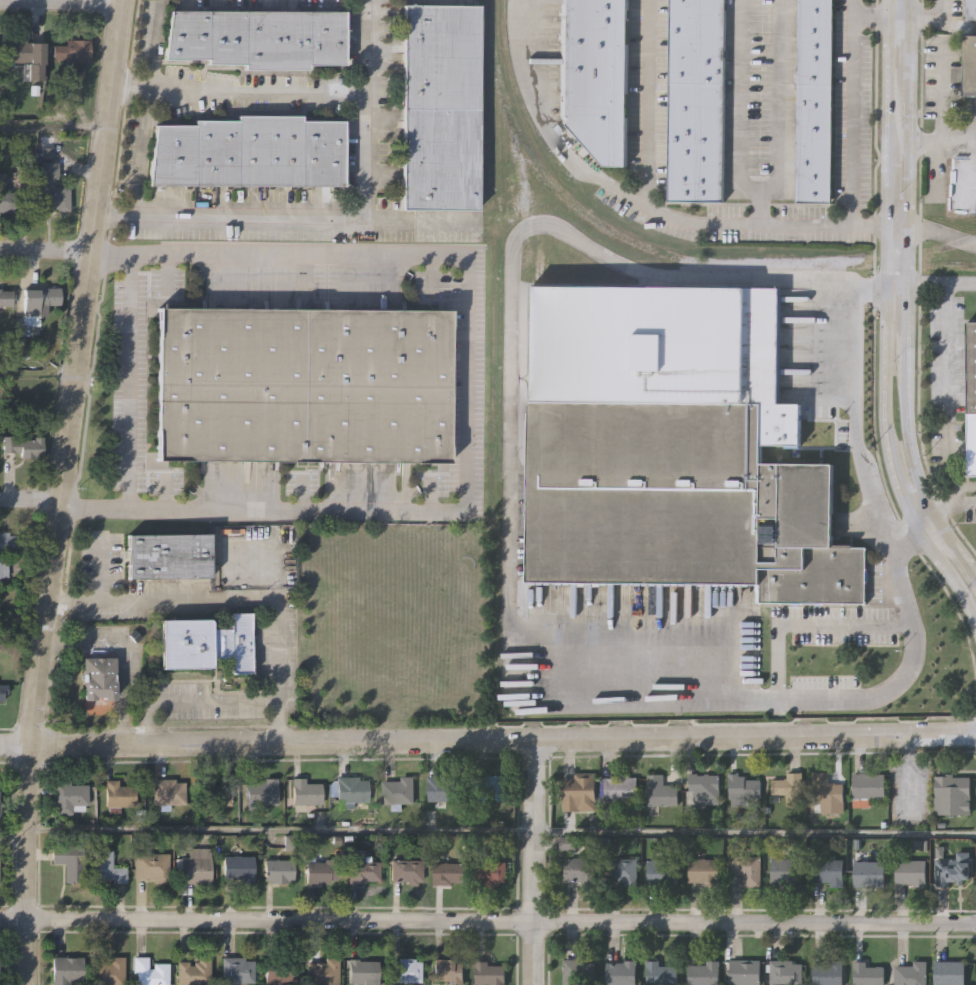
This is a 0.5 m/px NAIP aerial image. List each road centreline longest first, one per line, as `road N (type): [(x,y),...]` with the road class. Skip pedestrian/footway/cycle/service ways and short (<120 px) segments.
road 1 (tertiary): [(26,984),(29,746),(122,0)]
road 2 (residential): [(0,746),(975,731)]
road 3 (residential): [(0,918),(975,922)]
road 4 (tertiary): [(890,0),(886,416),(915,521),(975,615)]
road 5 (residential): [(533,984),(534,739)]
road 6 (tertiary): [(907,280),(909,89)]
road 7 (tertiary): [(933,513),(914,467),(906,374)]
road 8 (residential): [(0,2),(122,2)]

